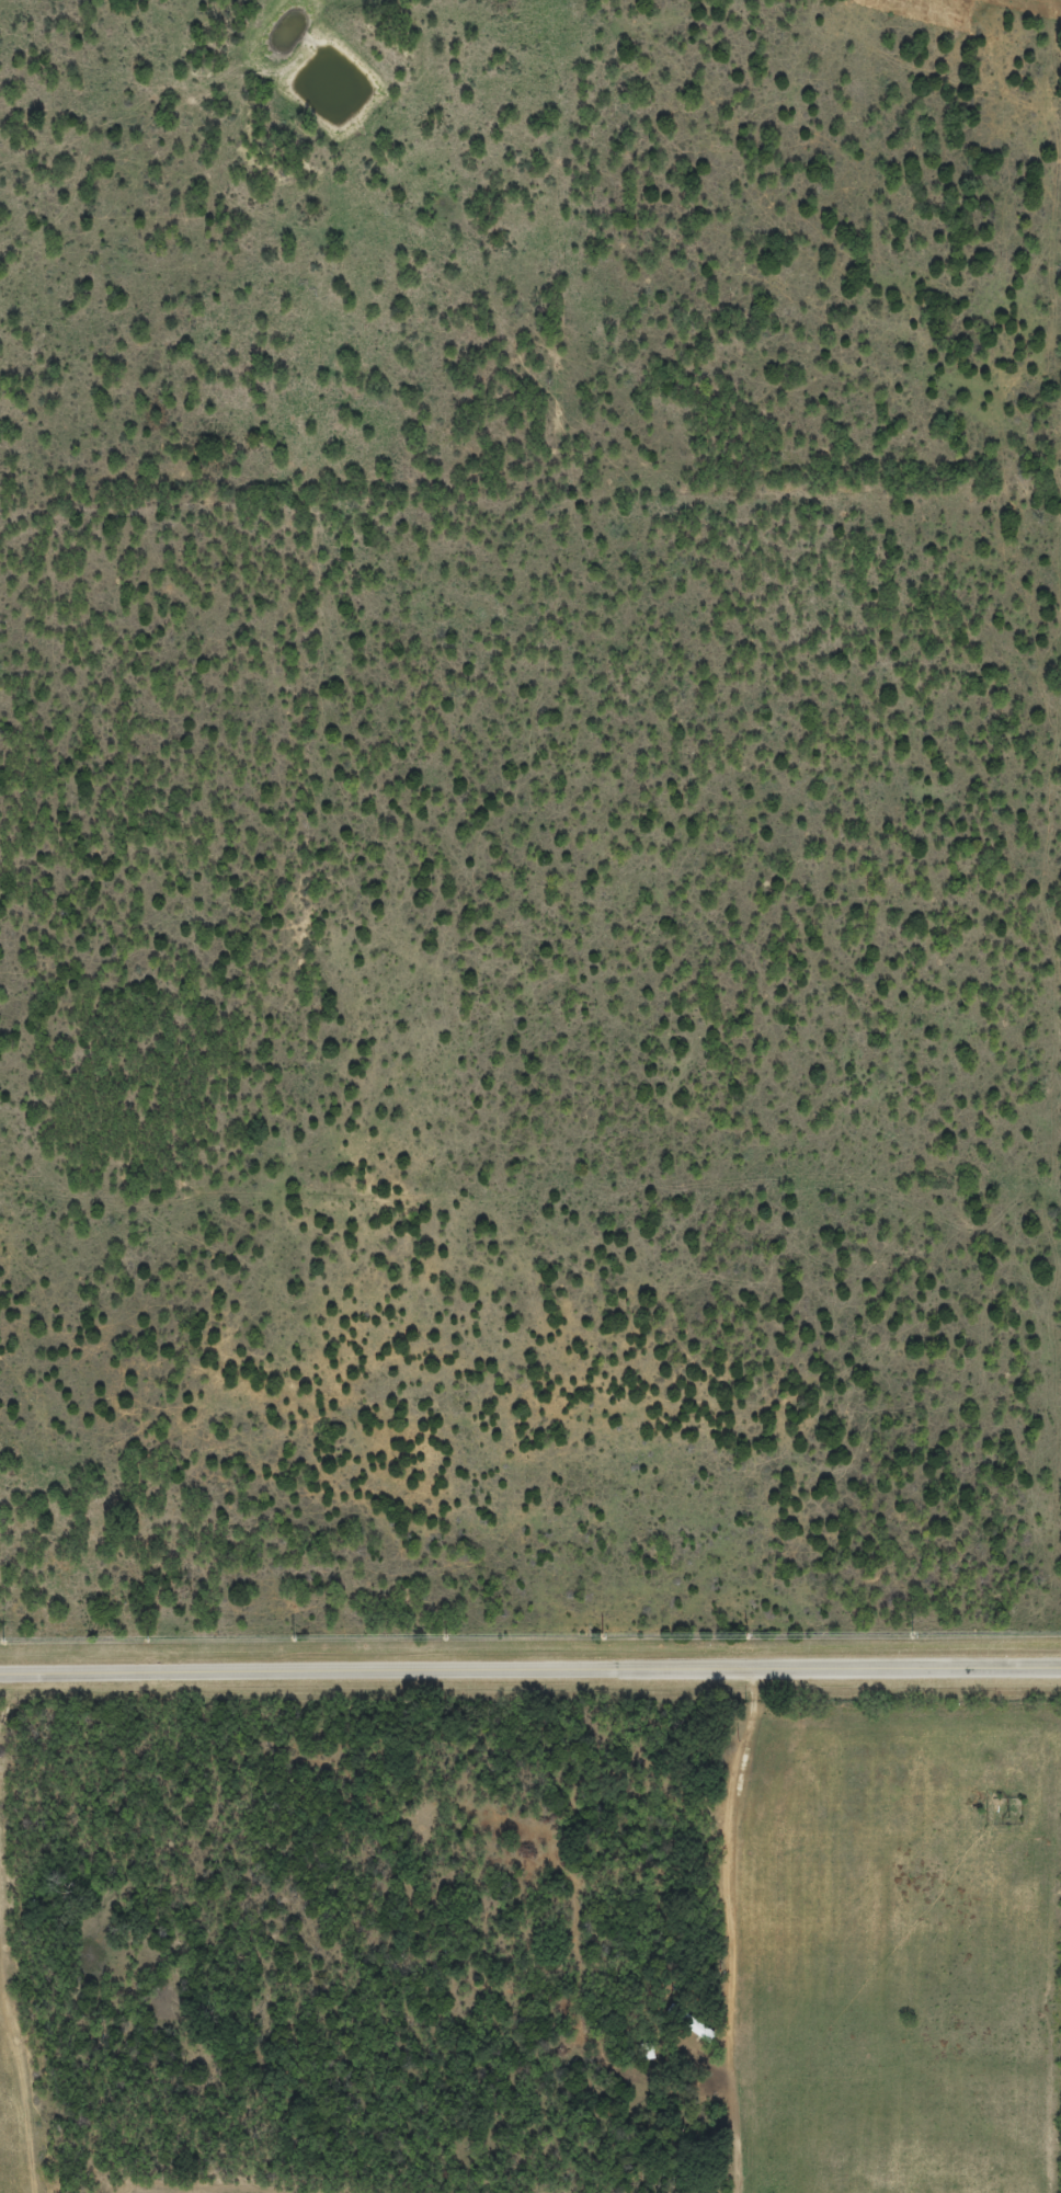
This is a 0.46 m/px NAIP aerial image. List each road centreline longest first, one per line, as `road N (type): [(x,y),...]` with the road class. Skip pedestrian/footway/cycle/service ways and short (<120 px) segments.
road 1 (secondary): [(1060,1673),(0,1681)]

